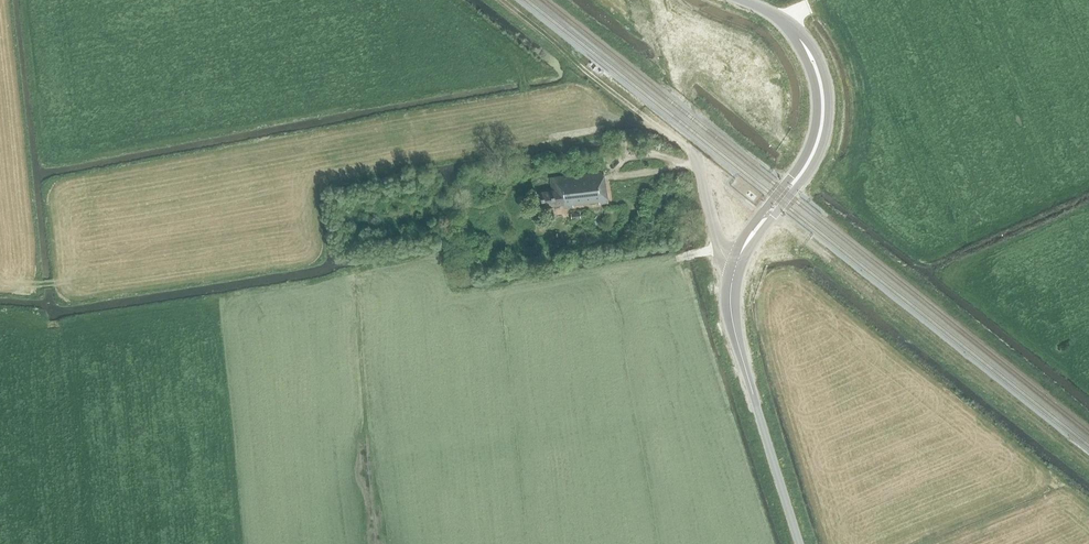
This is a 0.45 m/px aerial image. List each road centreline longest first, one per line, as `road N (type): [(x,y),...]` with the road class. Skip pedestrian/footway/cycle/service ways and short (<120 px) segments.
road 1 (unclassified): [(800,543),(731,319),(735,262)]
road 2 (unclassified): [(735,262),(807,178),(822,145),(827,83),(801,39)]
road 3 (track): [(697,157),(500,0)]
road 4 (unclassified): [(801,39),(813,83),(815,131),(803,163),(749,230),(735,262)]

